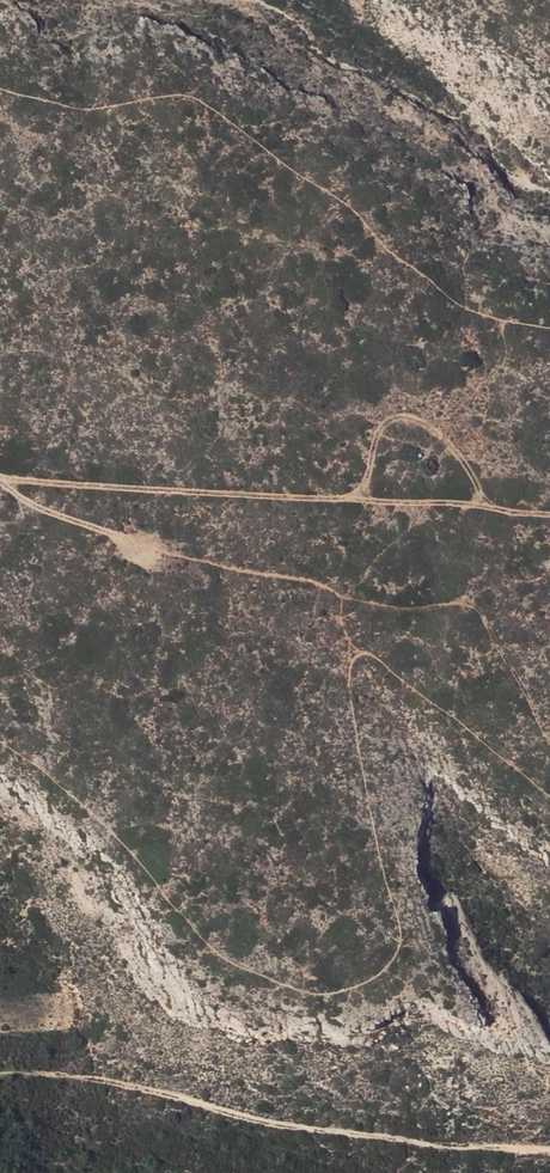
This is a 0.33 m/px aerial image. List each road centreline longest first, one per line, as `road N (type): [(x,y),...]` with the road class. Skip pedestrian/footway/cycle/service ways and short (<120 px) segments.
road 1 (track): [(25,492),(90,522),(294,572),(351,594),(386,602),(458,592),(516,643),(549,708)]
road 2 (track): [(549,1158),(306,1130),(127,1084),(0,1075)]
road 3 (track): [(0,479),(25,492),(549,517)]

